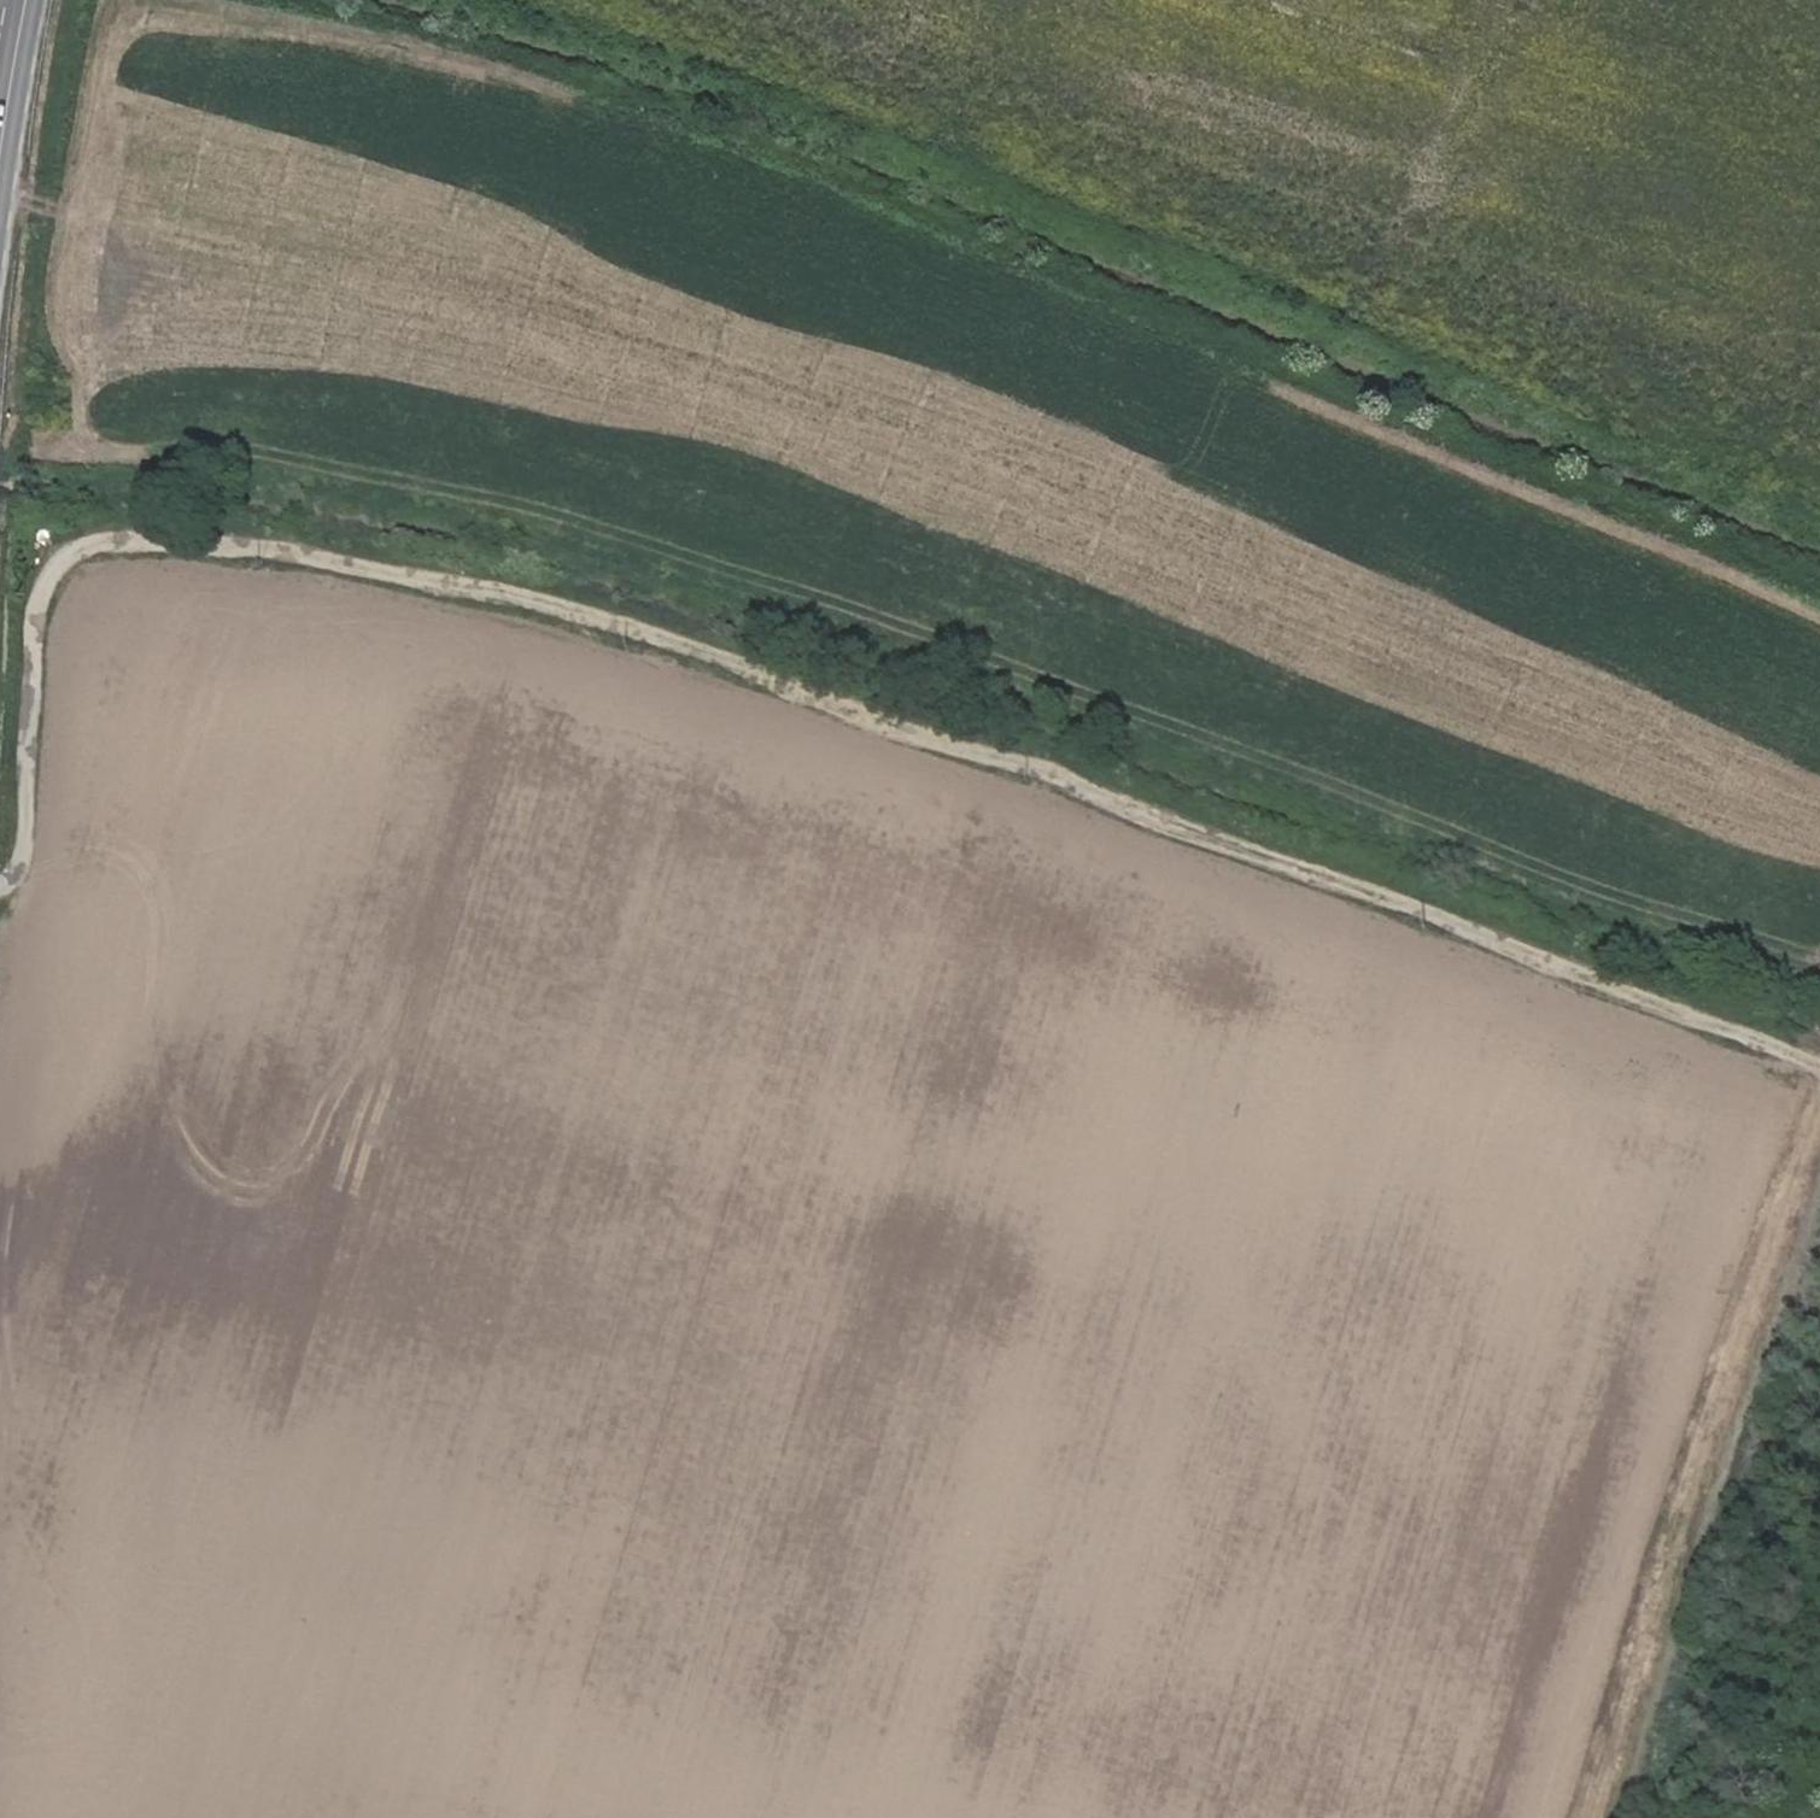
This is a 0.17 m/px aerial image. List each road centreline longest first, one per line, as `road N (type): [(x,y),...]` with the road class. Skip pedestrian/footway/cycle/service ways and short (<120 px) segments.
road 1 (tertiary): [(0,138),(22,0)]

